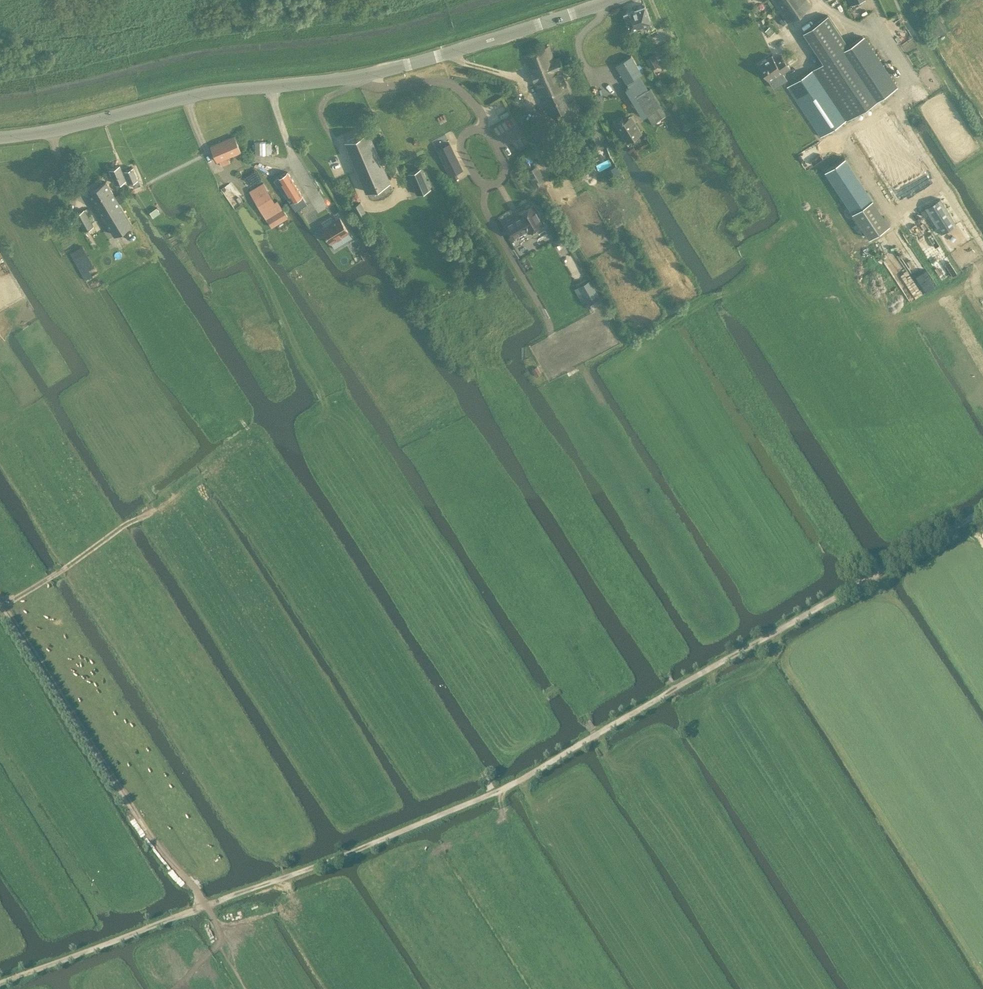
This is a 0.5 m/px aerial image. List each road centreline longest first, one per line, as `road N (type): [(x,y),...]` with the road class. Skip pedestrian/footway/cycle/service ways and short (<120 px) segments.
road 1 (track): [(206,907),(306,874),(524,778),(982,512)]
road 2 (track): [(493,793),(113,243)]
road 3 (tertiary): [(0,139),(193,97),(355,78),(613,0)]
road 4 (track): [(206,907),(165,858),(0,601)]
road 5 (track): [(0,985),(206,907)]

